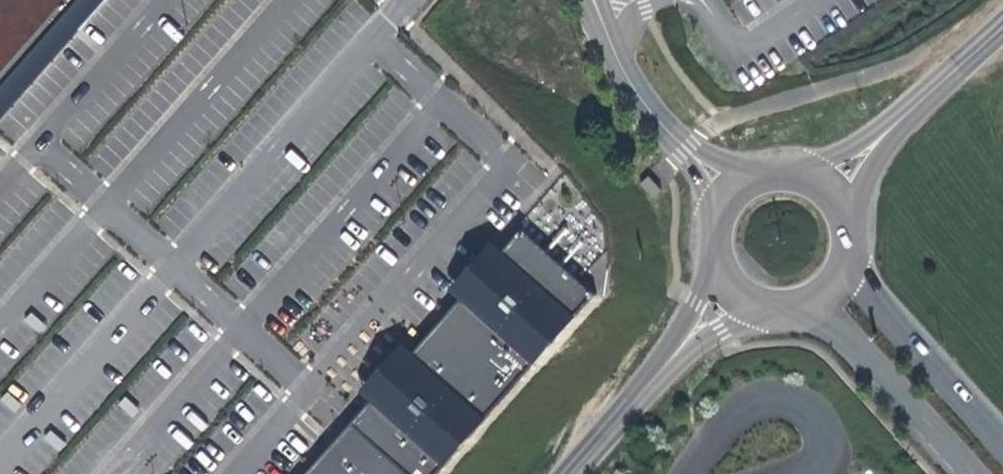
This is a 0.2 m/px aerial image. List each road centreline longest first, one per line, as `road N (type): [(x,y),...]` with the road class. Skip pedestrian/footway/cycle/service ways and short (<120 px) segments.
road 1 (unclassified): [(801,306),(838,326),(970,473)]
road 2 (tertiary): [(826,190),(1002,28)]
road 3 (unclassified): [(1002,441),(847,261)]
road 4 (residential): [(592,0),(638,89),(690,149)]
road 5 (tertiary): [(571,473),(671,360)]

